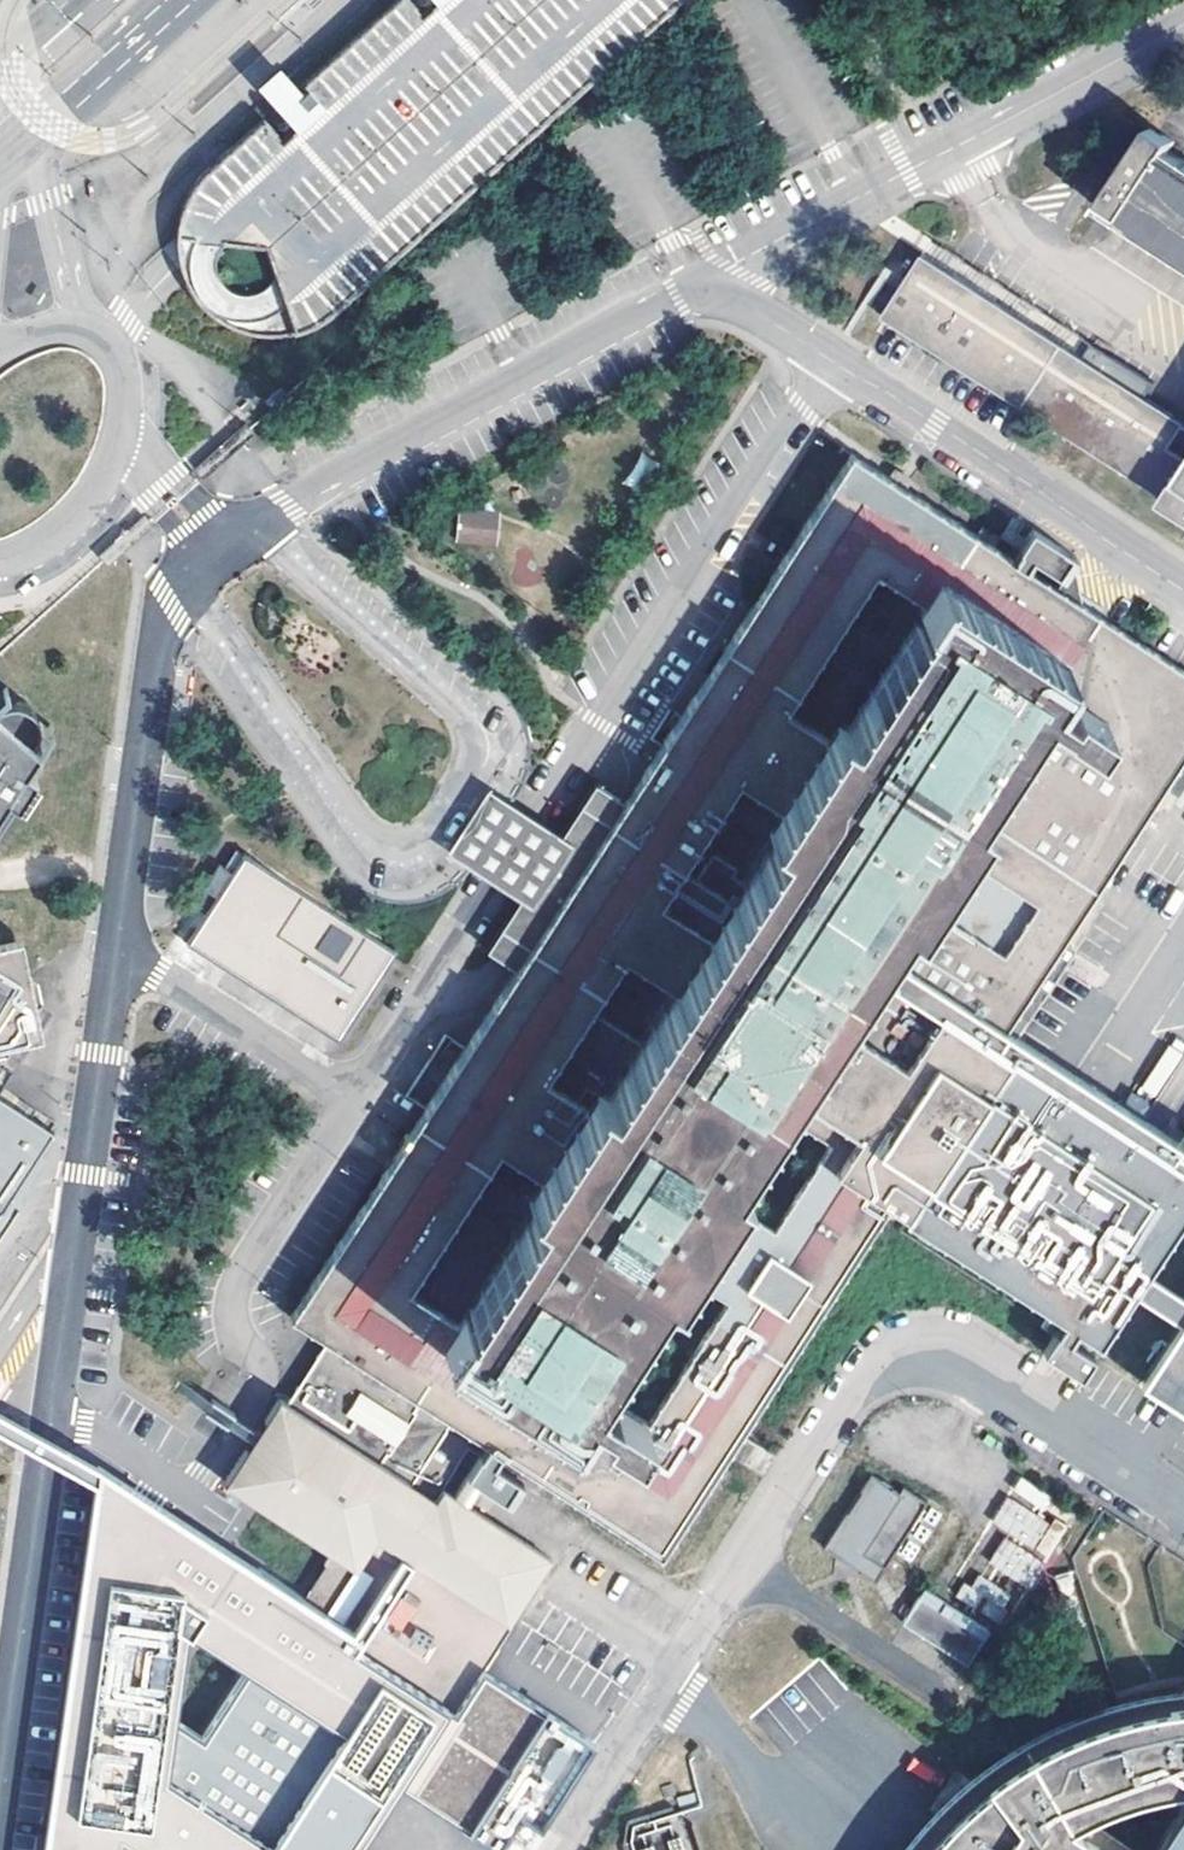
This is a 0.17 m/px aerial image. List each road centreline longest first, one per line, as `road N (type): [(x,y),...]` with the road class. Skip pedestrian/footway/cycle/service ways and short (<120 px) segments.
road 1 (secondary): [(0,156),(180,0)]

